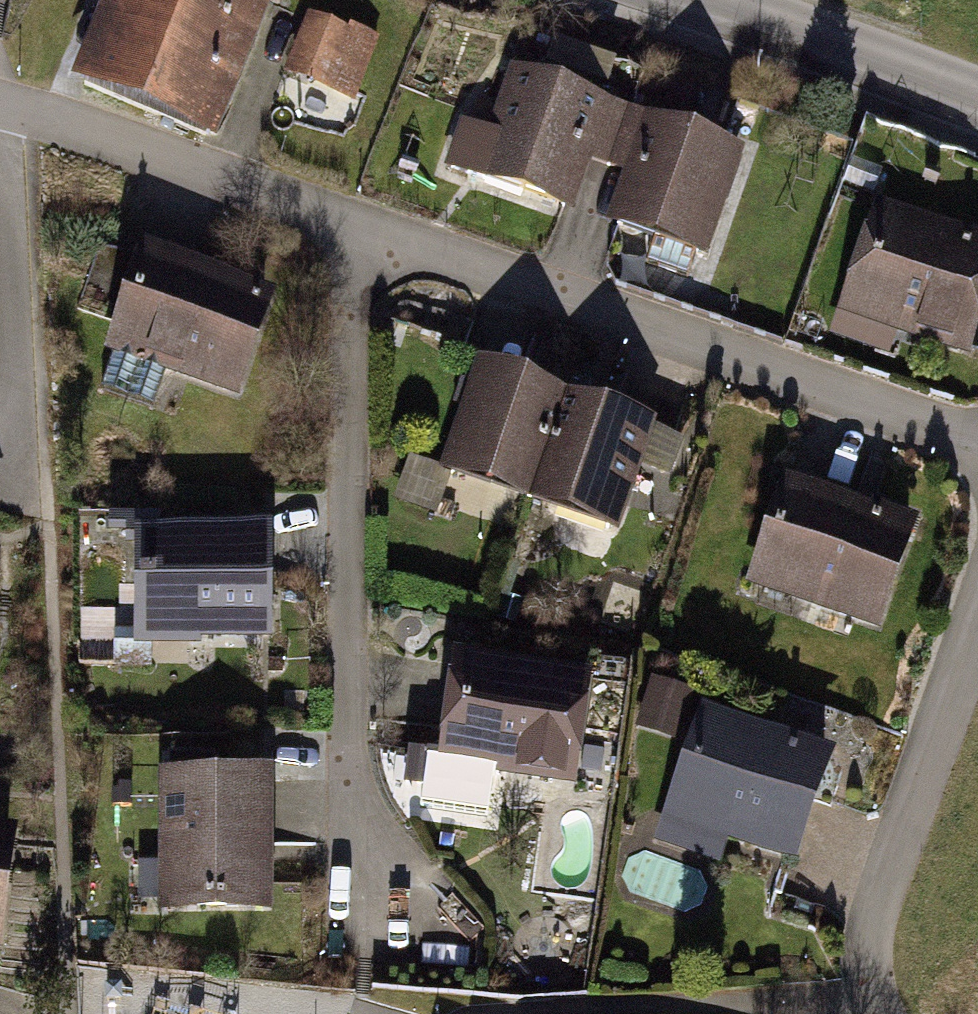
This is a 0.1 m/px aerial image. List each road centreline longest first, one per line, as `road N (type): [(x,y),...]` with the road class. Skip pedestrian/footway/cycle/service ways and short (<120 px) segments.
road 1 (residential): [(364,233),(346,321),(350,783),(378,905)]
road 2 (residential): [(977,446),(364,233)]
road 3 (residential): [(977,631),(877,924),(867,983),(878,1013)]
road 4 (residential): [(364,233),(0,107)]
road 5 (tertiary): [(702,0),(977,100)]

